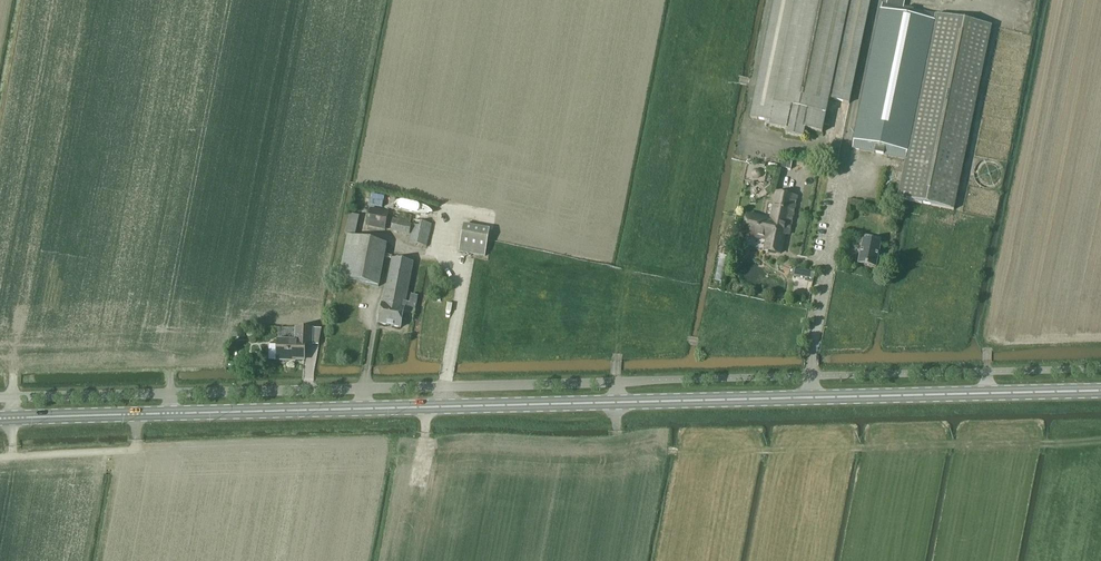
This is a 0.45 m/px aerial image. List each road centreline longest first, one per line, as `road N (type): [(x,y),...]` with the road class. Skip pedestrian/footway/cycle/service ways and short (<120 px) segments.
road 1 (secondary): [(0,419),(617,402)]
road 2 (unclassified): [(617,384),(0,398)]
road 3 (secondary): [(617,402),(1100,389)]
road 4 (track): [(880,0),(843,178)]

